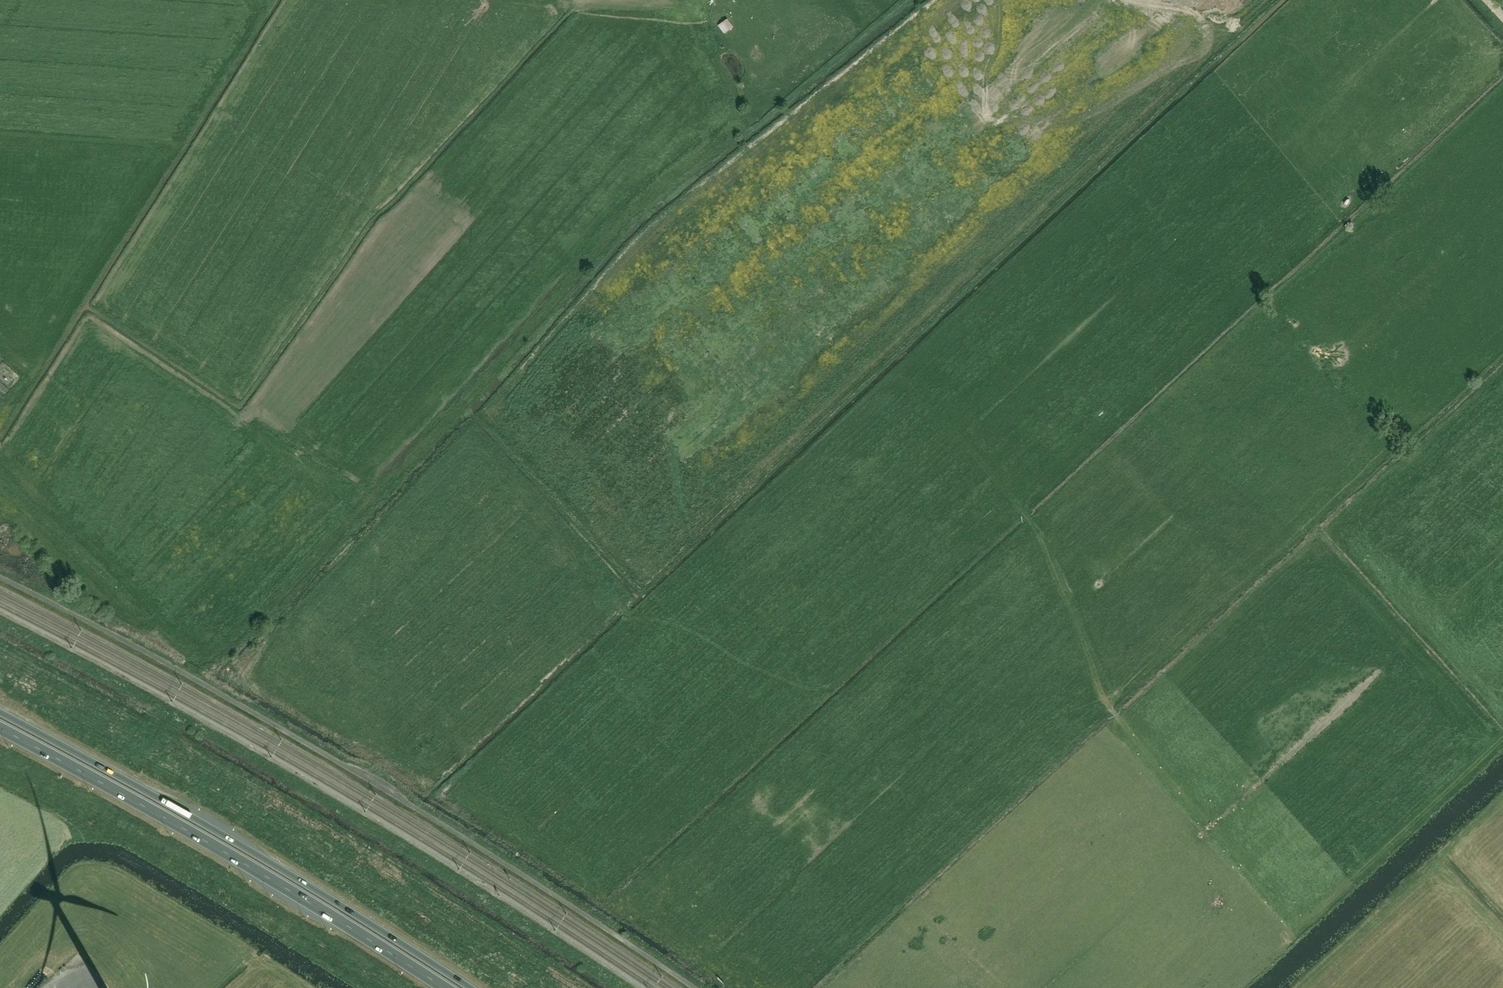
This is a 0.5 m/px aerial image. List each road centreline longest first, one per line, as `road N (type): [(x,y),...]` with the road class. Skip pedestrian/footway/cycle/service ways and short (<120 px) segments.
road 1 (trunk): [(468,987),(159,799),(0,714)]
road 2 (trunk): [(0,730),(278,883),(441,987)]

